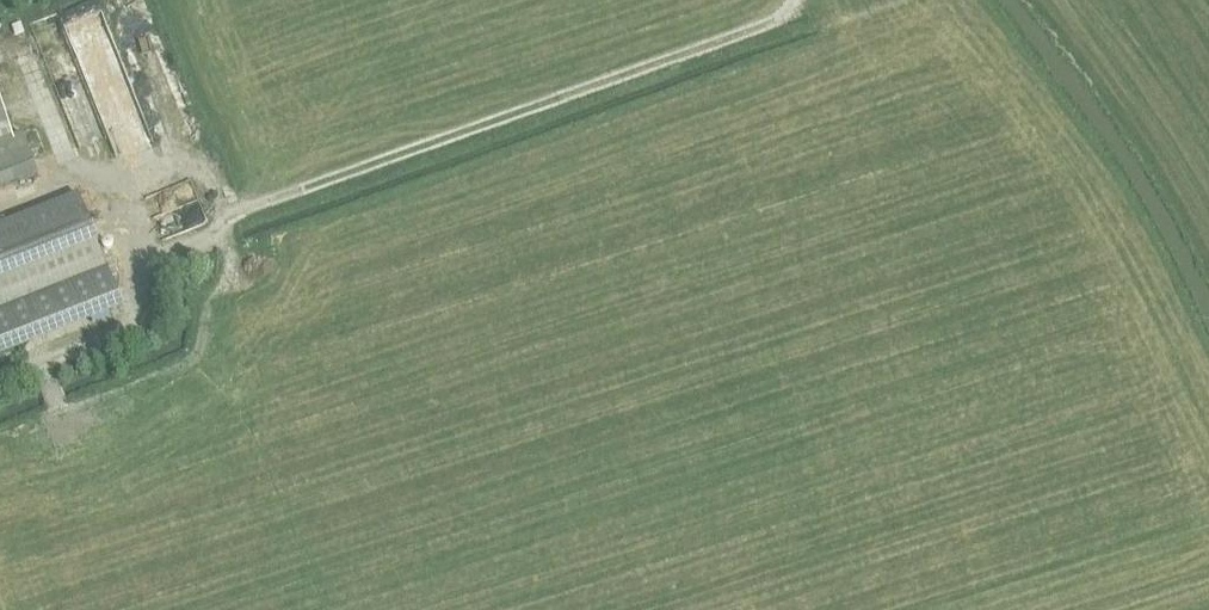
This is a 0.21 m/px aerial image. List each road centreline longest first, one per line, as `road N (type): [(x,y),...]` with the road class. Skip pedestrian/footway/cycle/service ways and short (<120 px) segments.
road 1 (track): [(795,0),(773,24),(220,217)]

